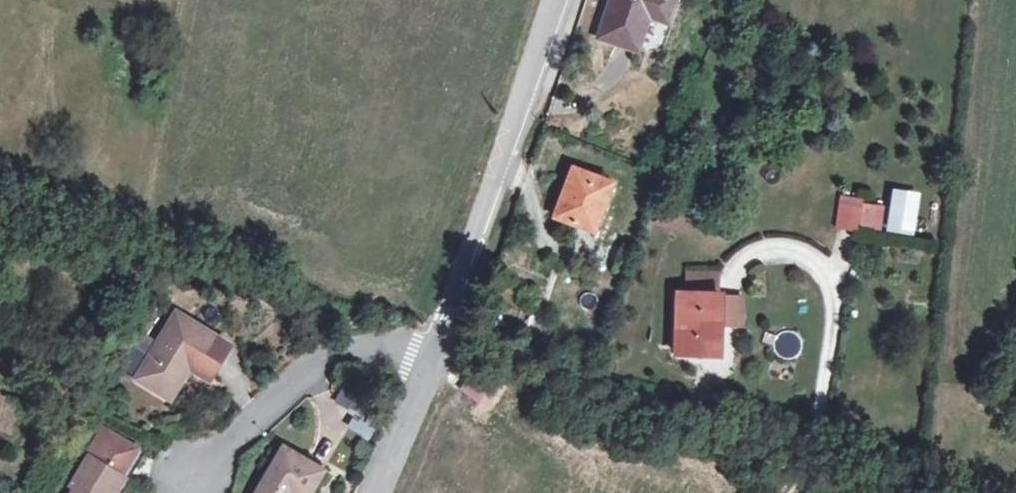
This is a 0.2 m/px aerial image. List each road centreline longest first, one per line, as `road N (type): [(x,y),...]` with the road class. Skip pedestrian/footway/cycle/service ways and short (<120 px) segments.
road 1 (unclassified): [(565,0),(441,341)]
road 2 (residential): [(441,341),(403,338),(343,351),(312,367),(191,482)]
road 3 (unclassified): [(441,341),(383,492)]

